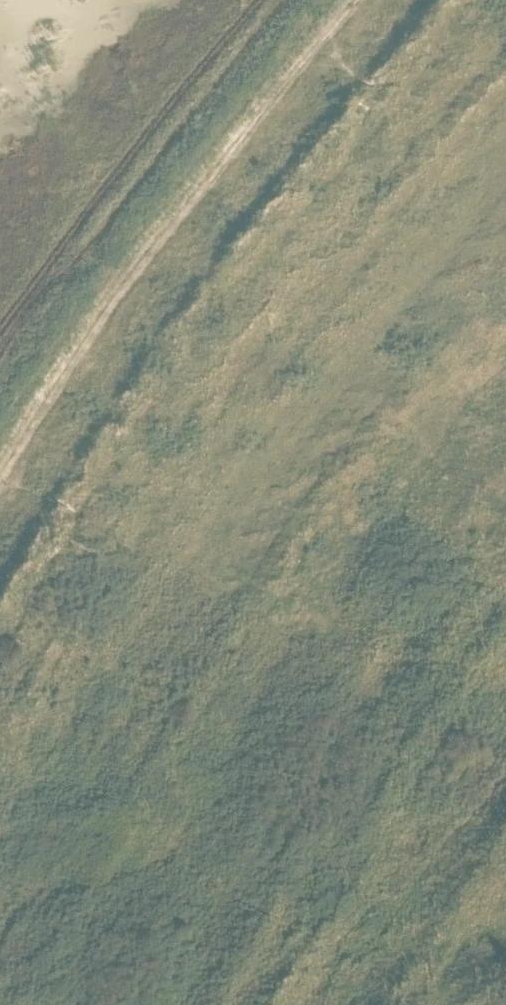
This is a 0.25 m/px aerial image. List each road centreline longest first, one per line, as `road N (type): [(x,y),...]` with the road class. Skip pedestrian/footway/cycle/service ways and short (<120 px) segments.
road 1 (track): [(0,473),(143,247),(350,0)]
road 2 (track): [(0,328),(262,0)]

